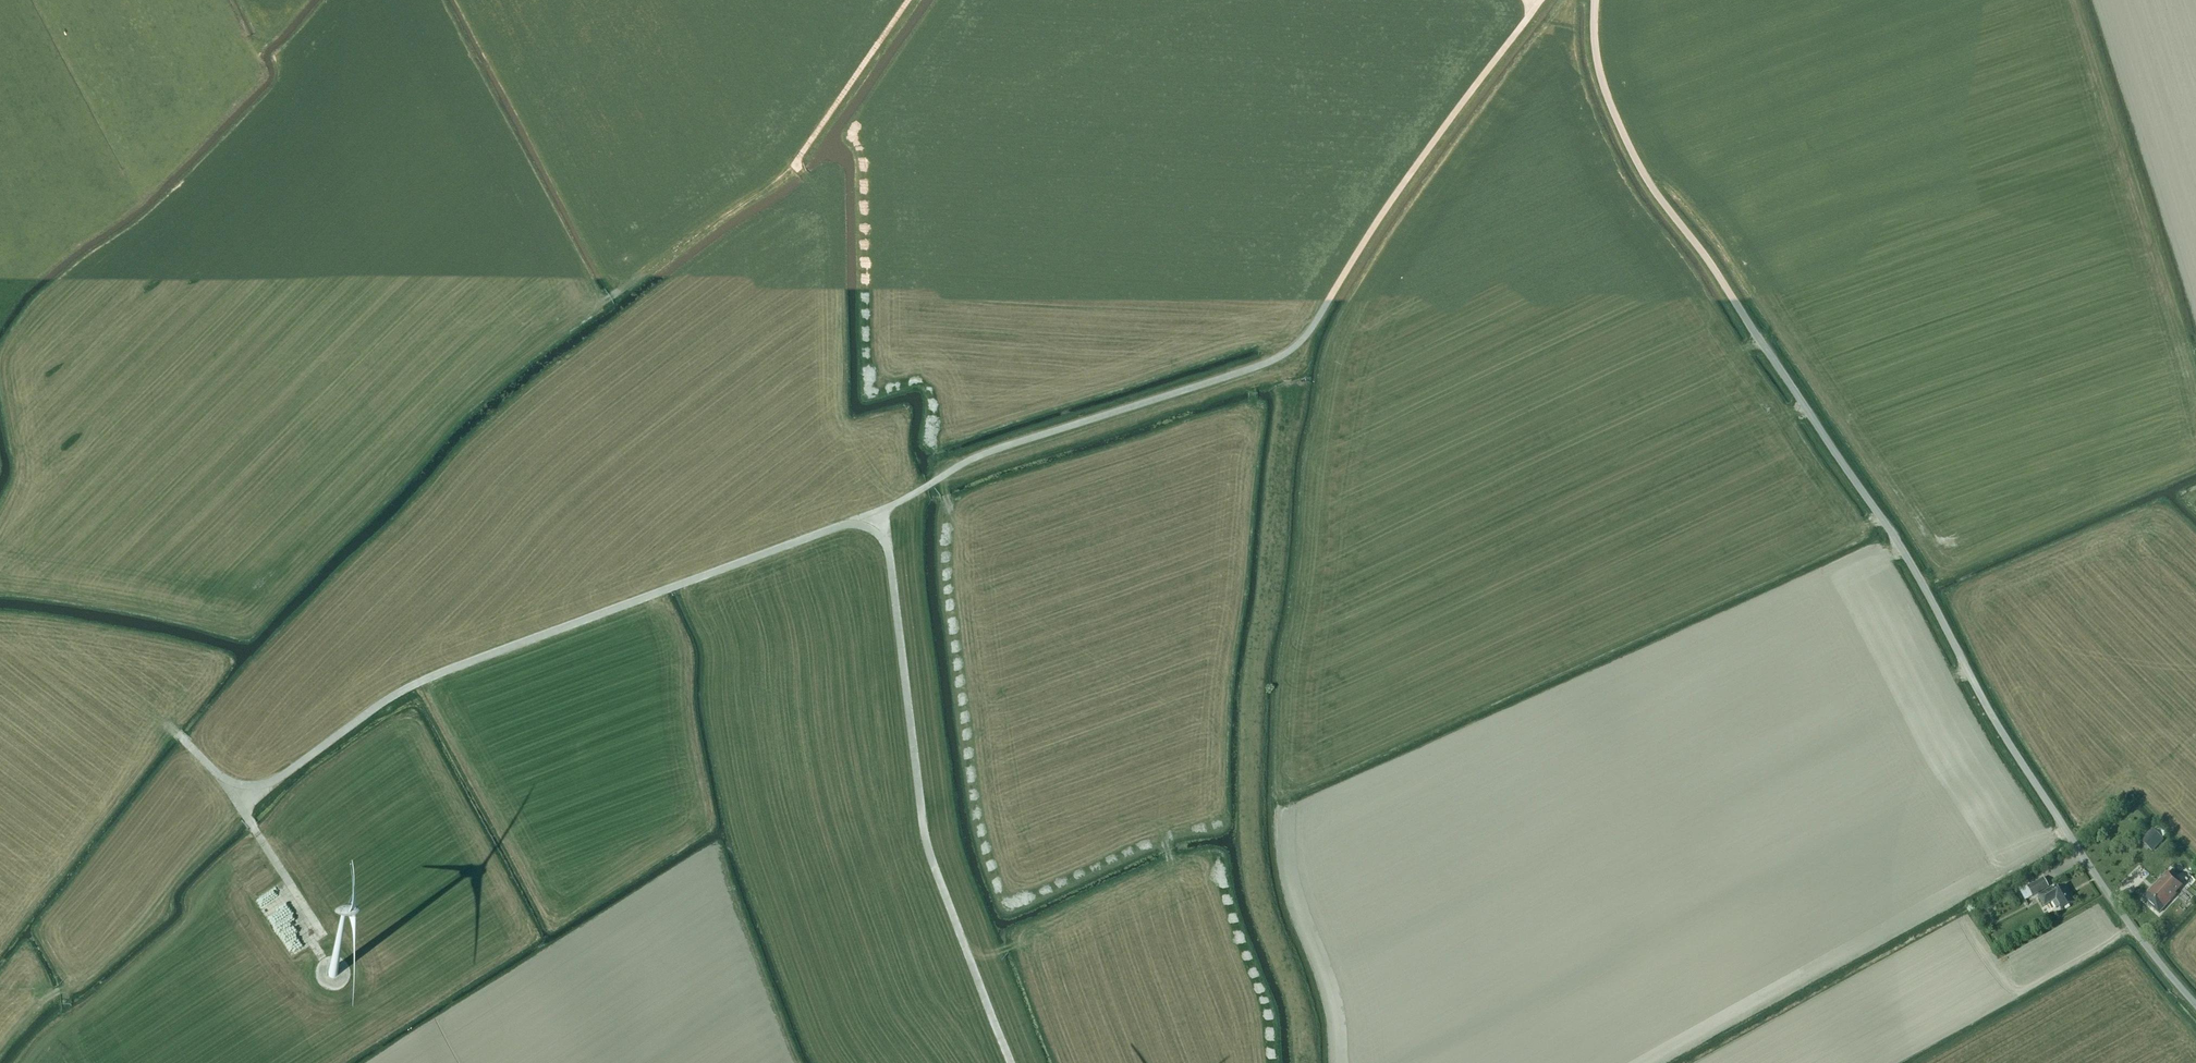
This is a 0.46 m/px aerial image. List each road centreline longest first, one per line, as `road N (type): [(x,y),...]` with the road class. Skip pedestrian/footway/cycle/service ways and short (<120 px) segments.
road 1 (unclassified): [(2195,1006),(2113,902),(1993,718),(1885,523),(1630,150),(1608,98),(1595,0)]
road 2 (track): [(1280,357),(1291,398),(1255,686),(1252,828),(1268,920),(1300,999),(1305,1062)]

